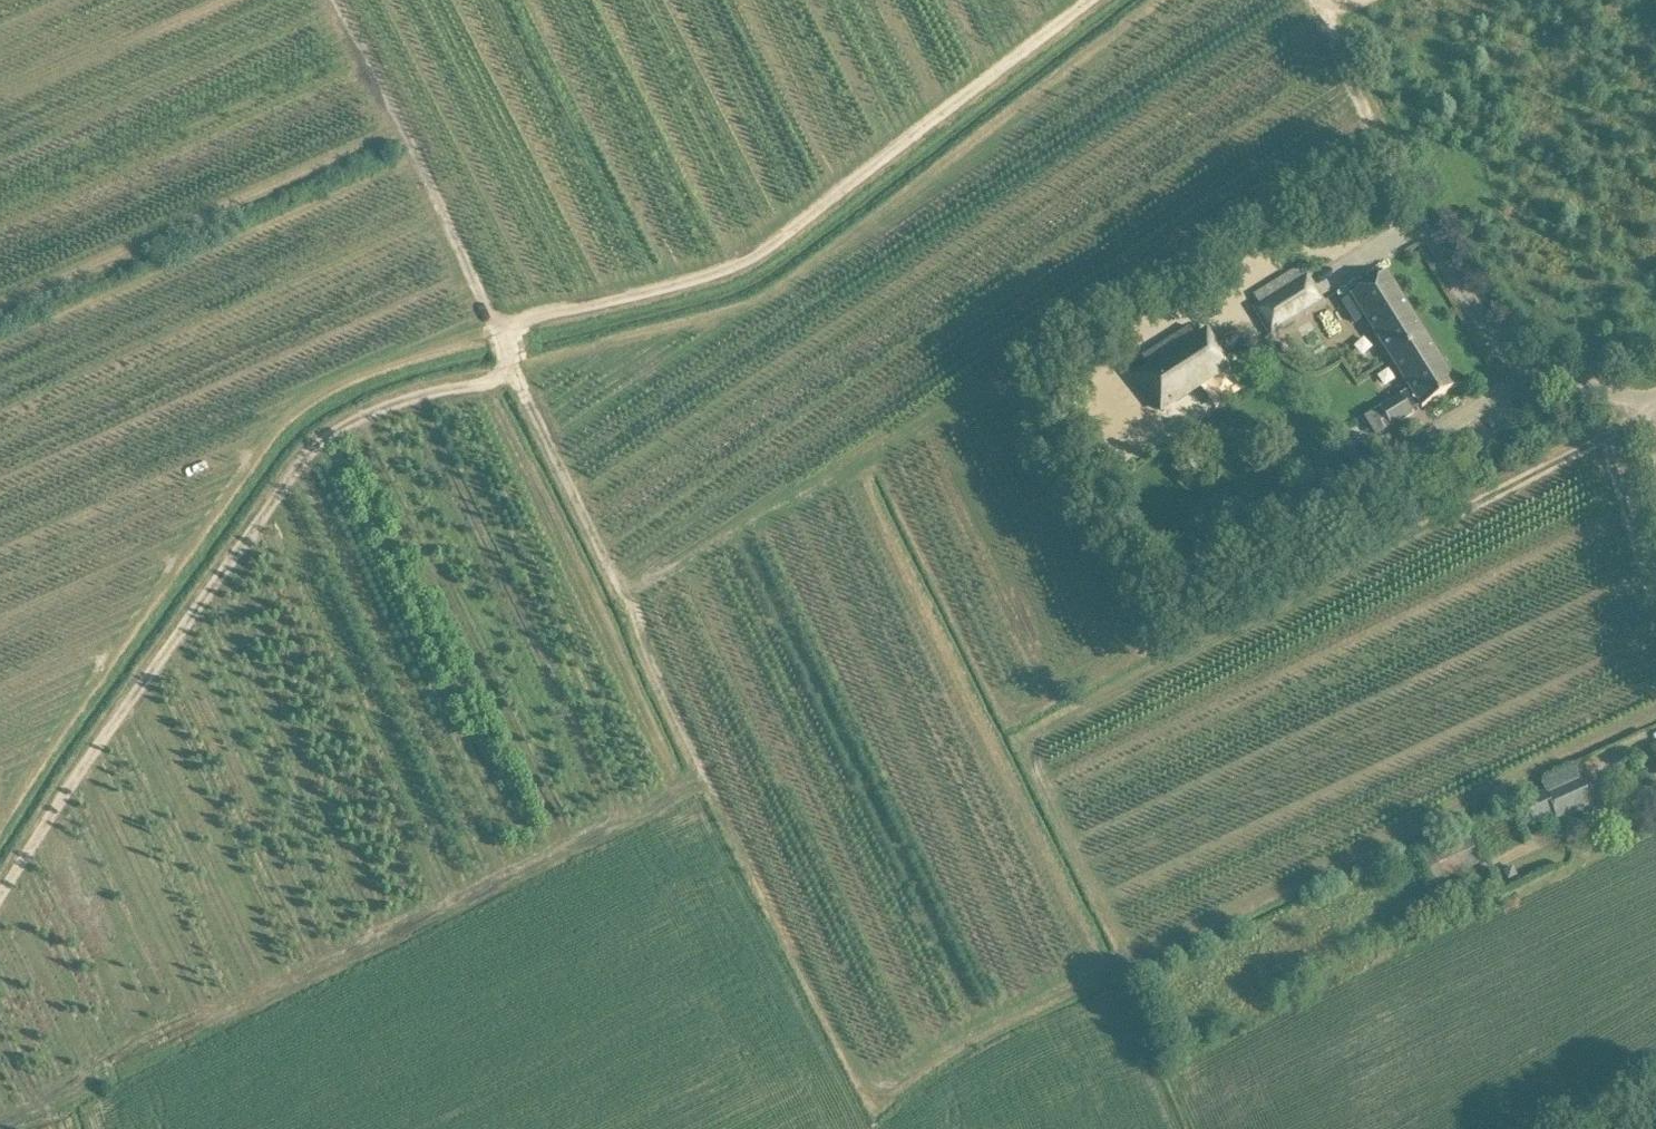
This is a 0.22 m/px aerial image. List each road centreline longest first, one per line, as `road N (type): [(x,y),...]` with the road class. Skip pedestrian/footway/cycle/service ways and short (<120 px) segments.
road 1 (track): [(1088,0),(758,255),(688,282),(494,327),(615,573),(640,586),(859,463),(1376,122)]
road 2 (track): [(0,1126),(674,796),(705,768),(640,627),(634,605),(640,586)]
road 3 (track): [(516,376),(376,413),(322,441),(129,702),(0,900)]
road 4 (track): [(1109,970),(939,1053),(881,1098),(869,1098),(705,768)]
road 5 (track): [(1337,5),(1335,38),(1415,204),(1497,339),(1527,363),(1655,404)]
road 6 (track): [(335,0),(494,327)]

